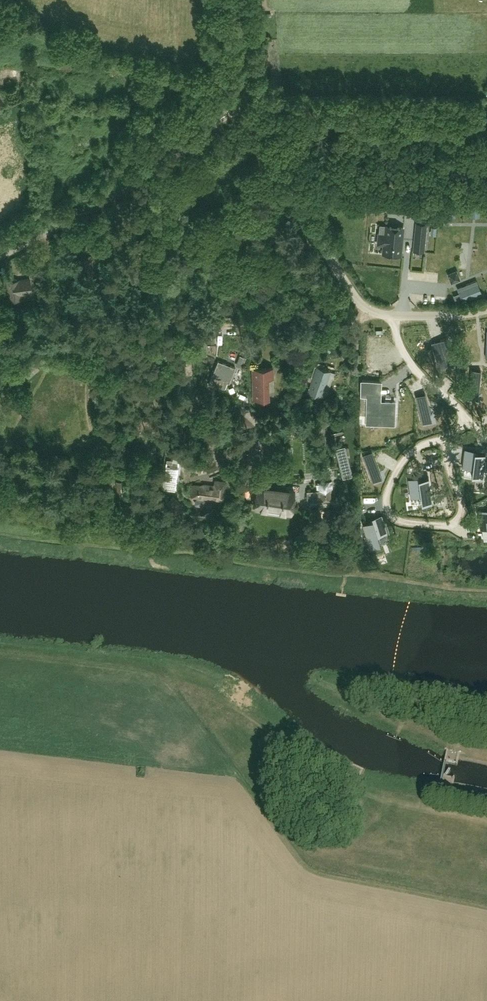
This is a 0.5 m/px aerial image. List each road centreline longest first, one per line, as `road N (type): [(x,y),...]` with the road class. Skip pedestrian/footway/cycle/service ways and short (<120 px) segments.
road 1 (track): [(486,914),(312,876),(157,673),(0,650)]
road 2 (unclassified): [(486,308),(369,311),(262,145),(252,103)]
road 3 (track): [(373,313),(350,328),(205,323),(191,330),(197,415),(256,418)]
road 4 (unclassified): [(0,254),(106,200),(252,103)]
road 5 (track): [(252,97),(380,123),(486,127)]
road 6 (track): [(46,231),(59,307),(48,341),(22,371)]
road 7 (track): [(0,76),(66,63),(130,80)]

